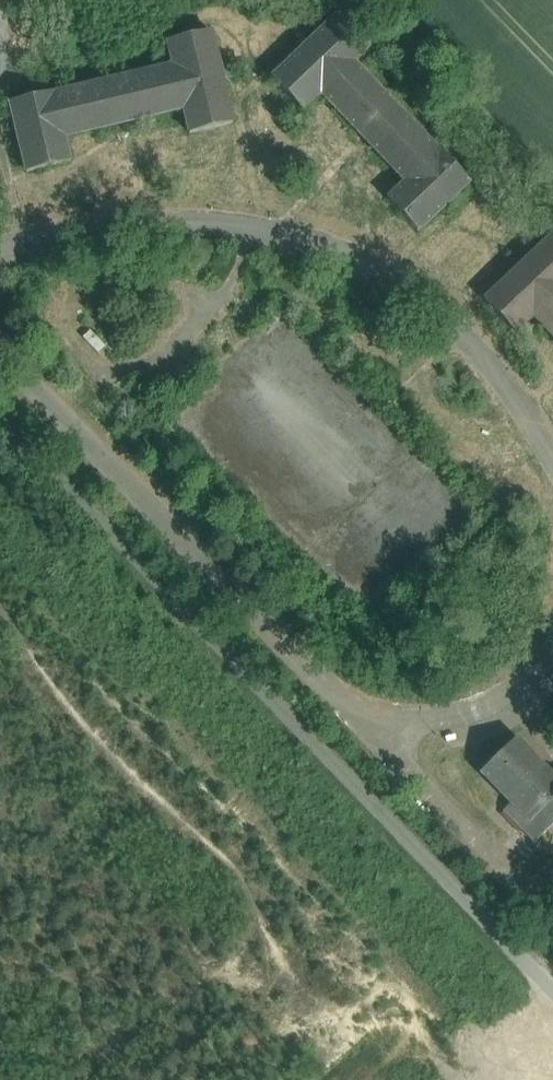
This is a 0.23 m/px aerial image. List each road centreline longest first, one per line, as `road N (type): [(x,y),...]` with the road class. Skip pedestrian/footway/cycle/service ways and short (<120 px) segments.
road 1 (track): [(552,989),(0,419)]
road 2 (residential): [(0,250),(90,226),(200,218),(369,262),(412,284),(469,335),(552,458)]
road 3 (residential): [(0,352),(343,707)]
road 4 (residential): [(552,651),(510,692),(473,710),(398,717),(343,707)]
road 5 (residential): [(343,707),(501,870)]

